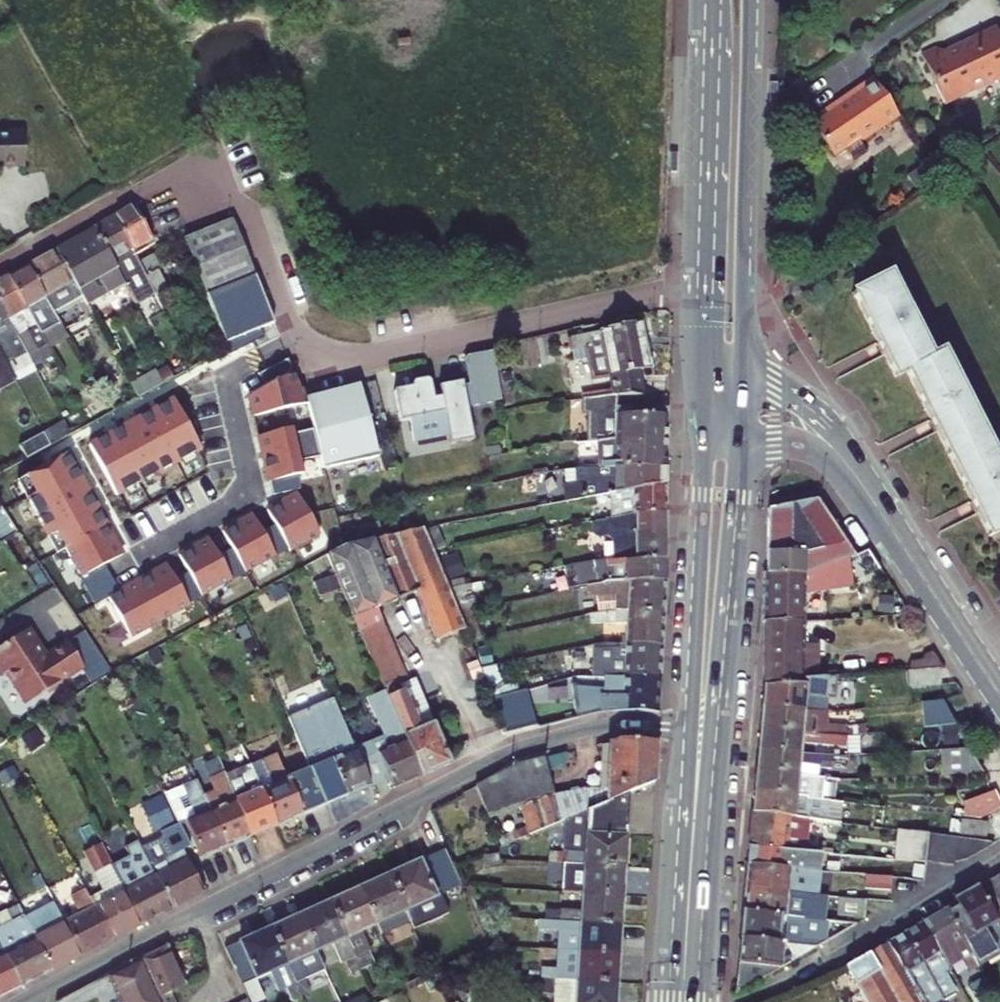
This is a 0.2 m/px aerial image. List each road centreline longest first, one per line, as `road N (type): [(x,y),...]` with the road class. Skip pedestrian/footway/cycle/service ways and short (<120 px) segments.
road 1 (residential): [(0,271),(201,163),(215,170),(248,221),(294,335),(321,355),(364,357),(702,291)]
road 2 (residential): [(691,728),(612,724),(510,752),(25,1001)]
road 3 (primary): [(698,1001),(741,444)]
road 4 (primary): [(742,387),(749,0)]
road 5 (primary): [(705,0),(702,291)]
road 6 (primary): [(707,443),(691,728)]
road 7 (primary): [(691,728),(670,1001)]
road 8 (secondary): [(858,478),(999,695)]
road 9 (secondary): [(858,478),(815,412),(777,391),(742,387)]
road 10 (secondary): [(741,444),(816,448),(858,478)]

